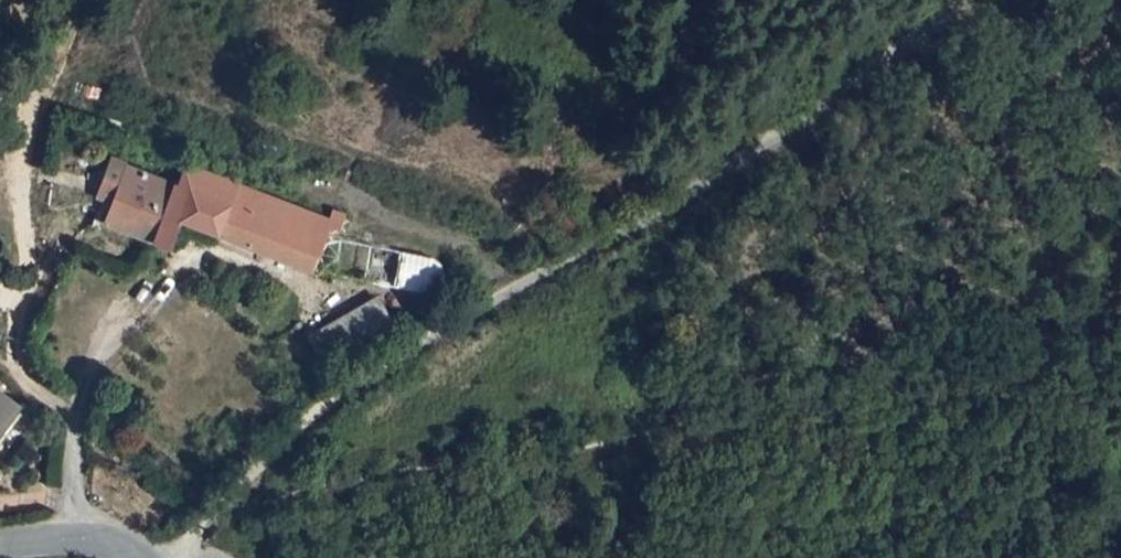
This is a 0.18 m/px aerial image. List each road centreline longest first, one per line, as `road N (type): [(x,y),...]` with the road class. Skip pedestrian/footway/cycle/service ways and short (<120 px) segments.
road 1 (track): [(159,557),(333,398),(672,204),(959,0)]
road 2 (track): [(976,358),(857,377),(574,456),(403,467),(218,508)]
road 3 (track): [(10,371),(28,262),(20,169),(84,0)]
road 4 (tertiary): [(136,557),(76,537),(0,542)]

